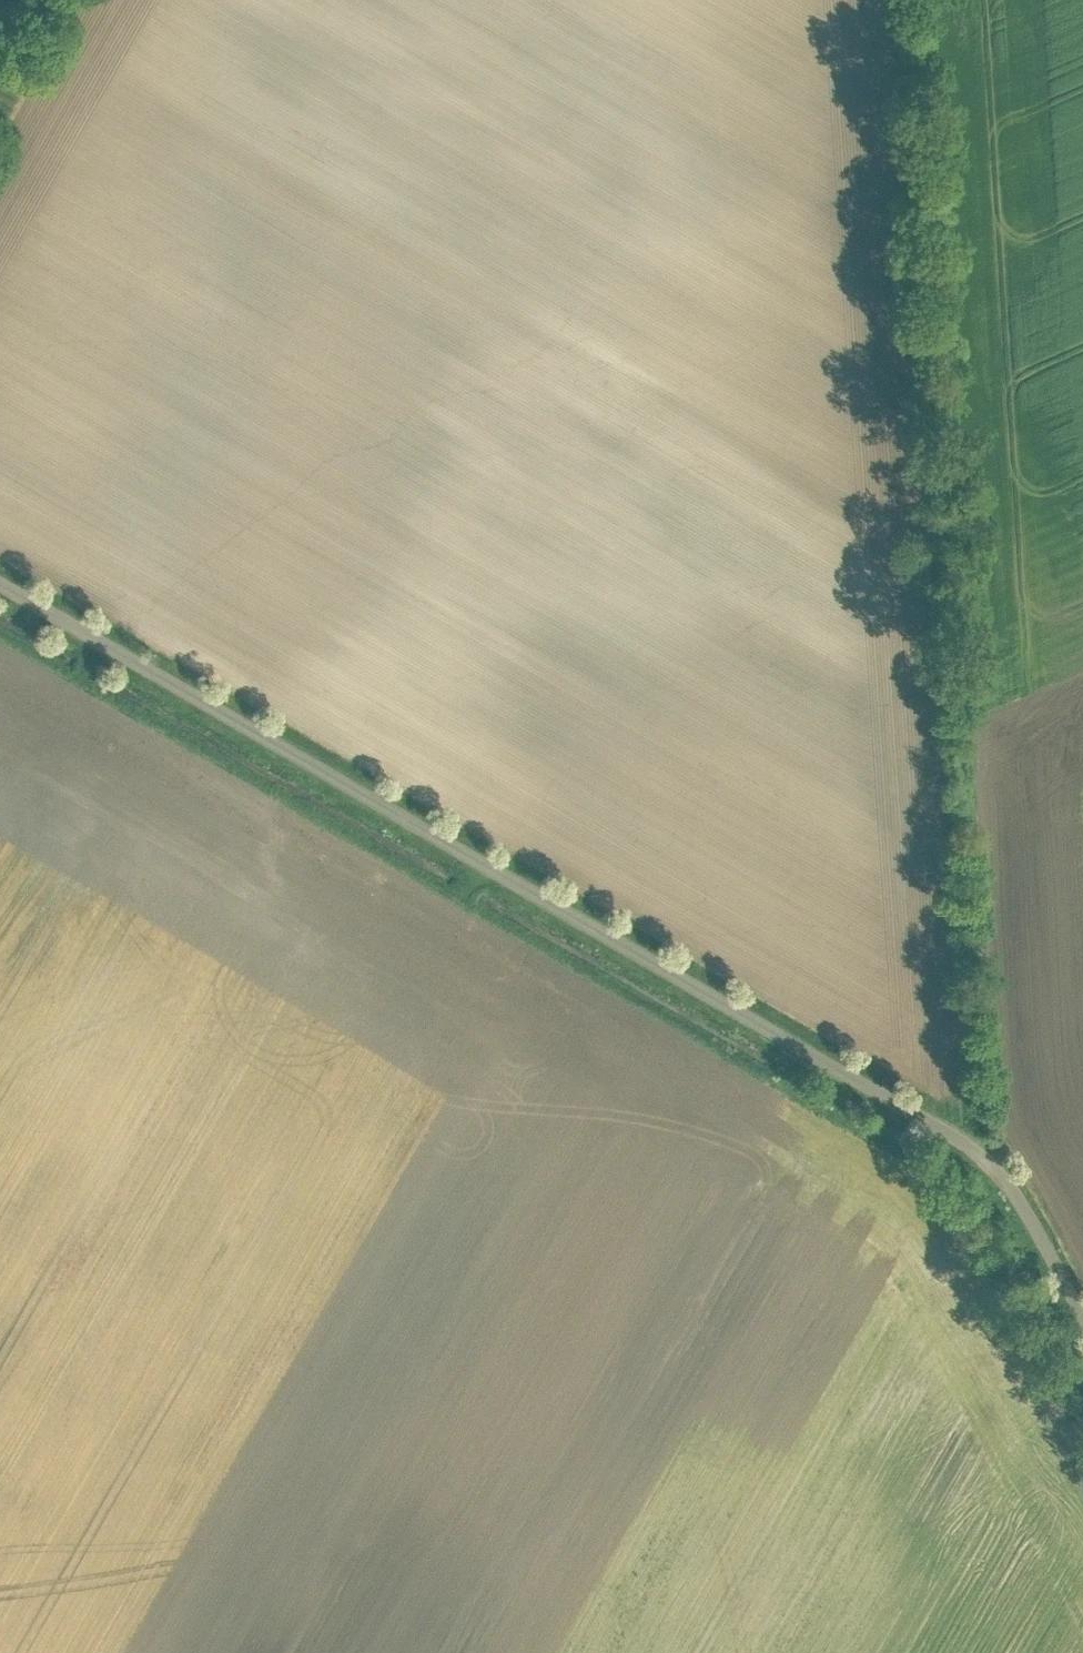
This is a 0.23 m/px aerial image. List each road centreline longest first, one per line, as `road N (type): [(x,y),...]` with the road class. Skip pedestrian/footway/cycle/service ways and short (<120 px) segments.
road 1 (unclassified): [(1082,1290),(1015,1165),(0,580)]

